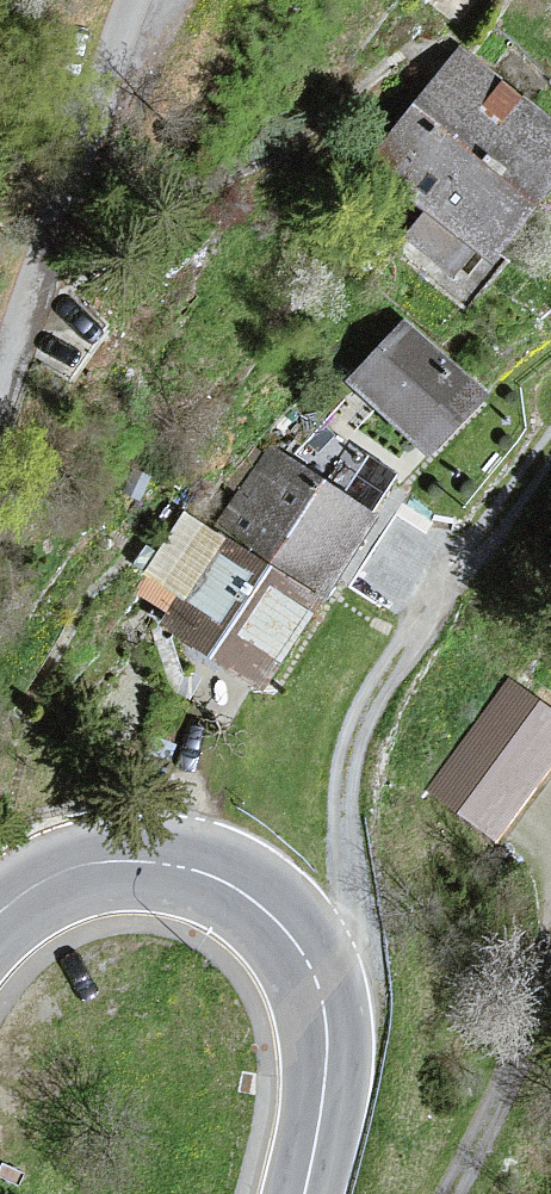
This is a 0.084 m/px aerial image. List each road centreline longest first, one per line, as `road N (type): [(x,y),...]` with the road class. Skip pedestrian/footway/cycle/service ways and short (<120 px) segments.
road 1 (track): [(320,984),(346,924),(339,845),(344,747),(550,422)]
road 2 (tertiary): [(304,1193),(325,1069),(320,984),(305,954),(258,903),(185,867),(101,862),(62,870),(0,913)]
road 3 (unclassified): [(0,393),(141,0)]

